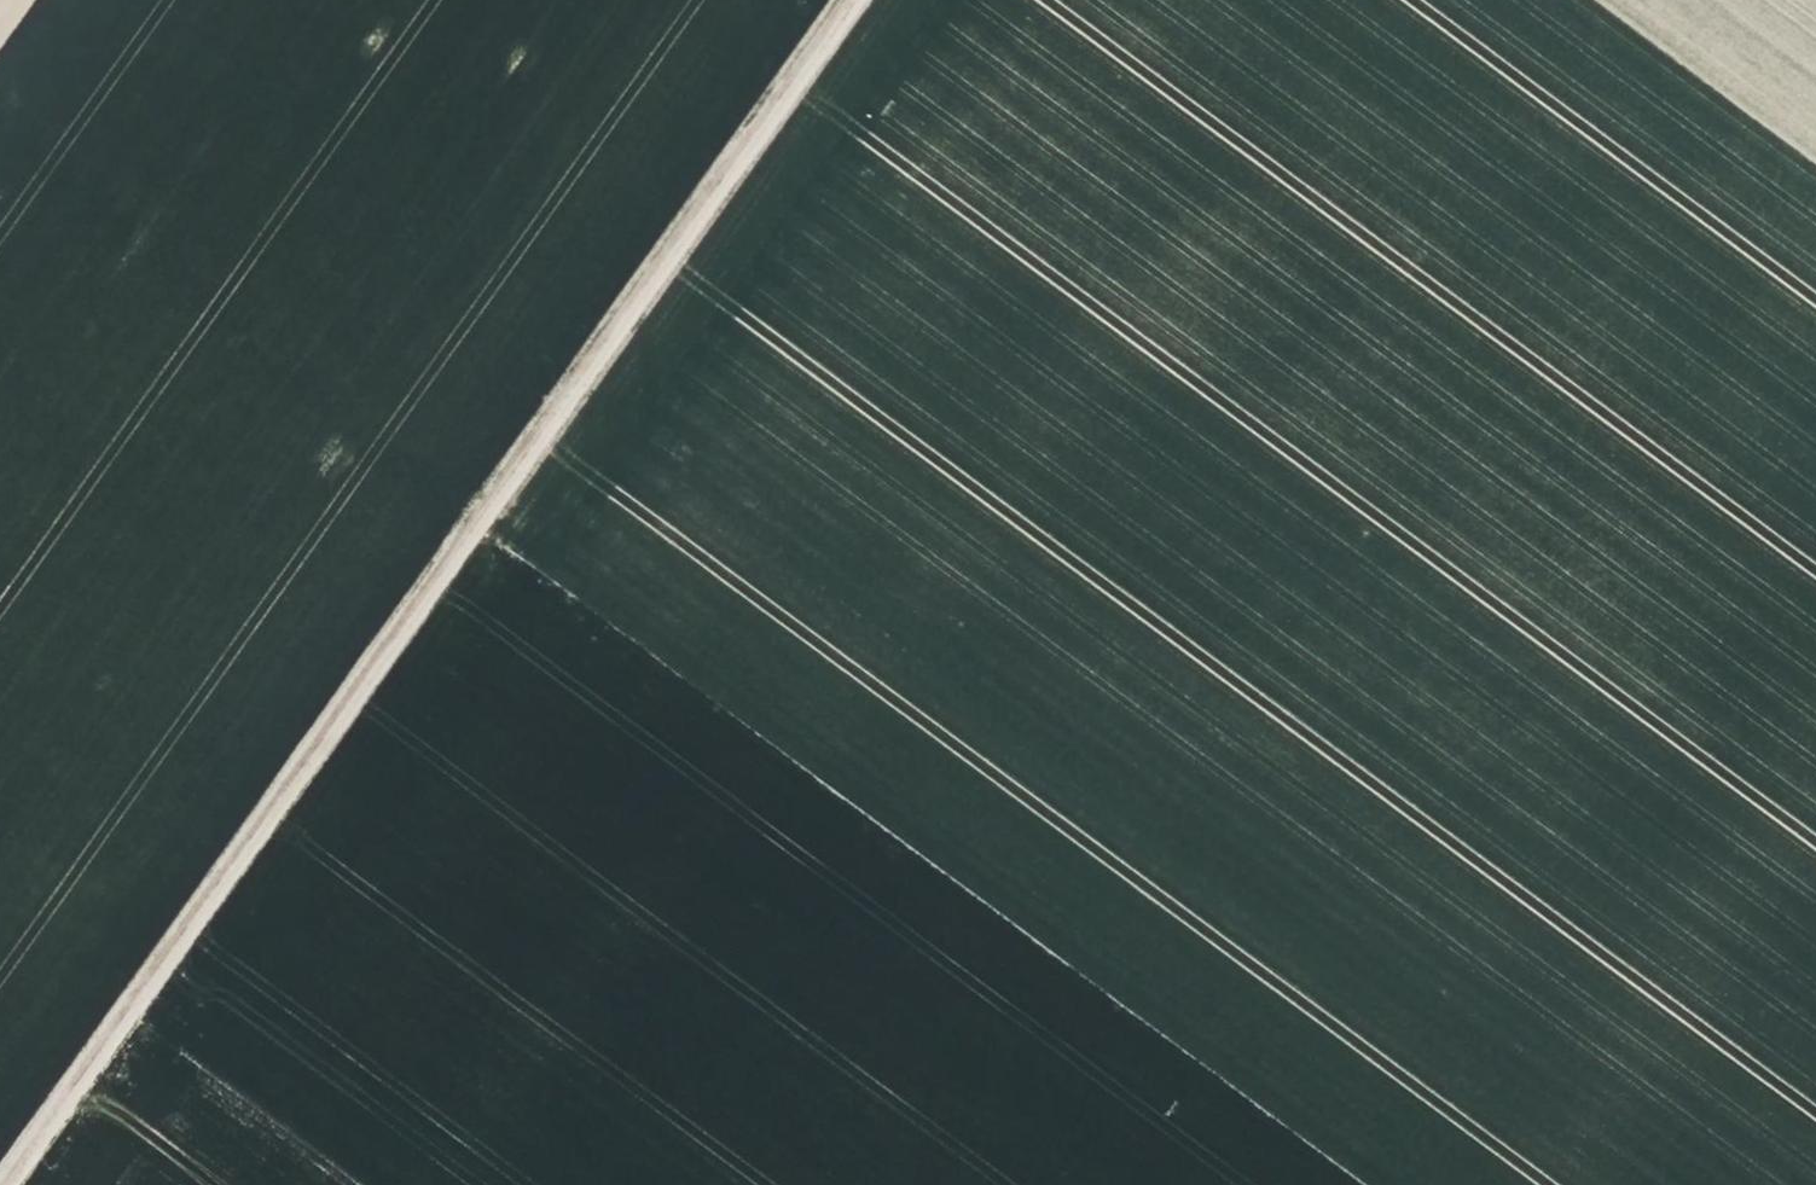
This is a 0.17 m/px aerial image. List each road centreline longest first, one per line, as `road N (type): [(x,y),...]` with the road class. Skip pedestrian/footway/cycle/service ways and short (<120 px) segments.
road 1 (track): [(852,0),(8,1184)]

